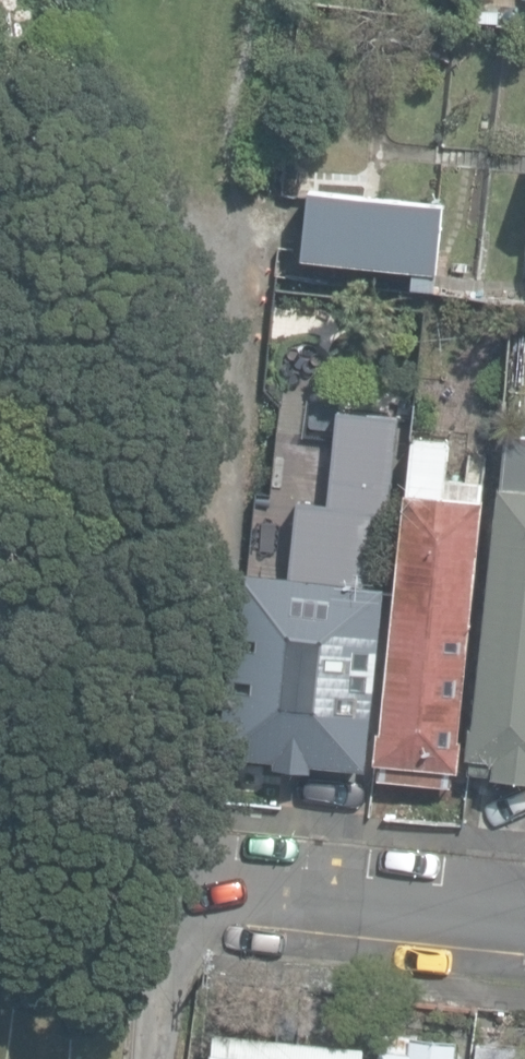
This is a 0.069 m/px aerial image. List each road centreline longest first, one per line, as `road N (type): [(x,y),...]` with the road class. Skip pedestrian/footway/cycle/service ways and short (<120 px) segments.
road 1 (residential): [(524,917),(182,884)]

